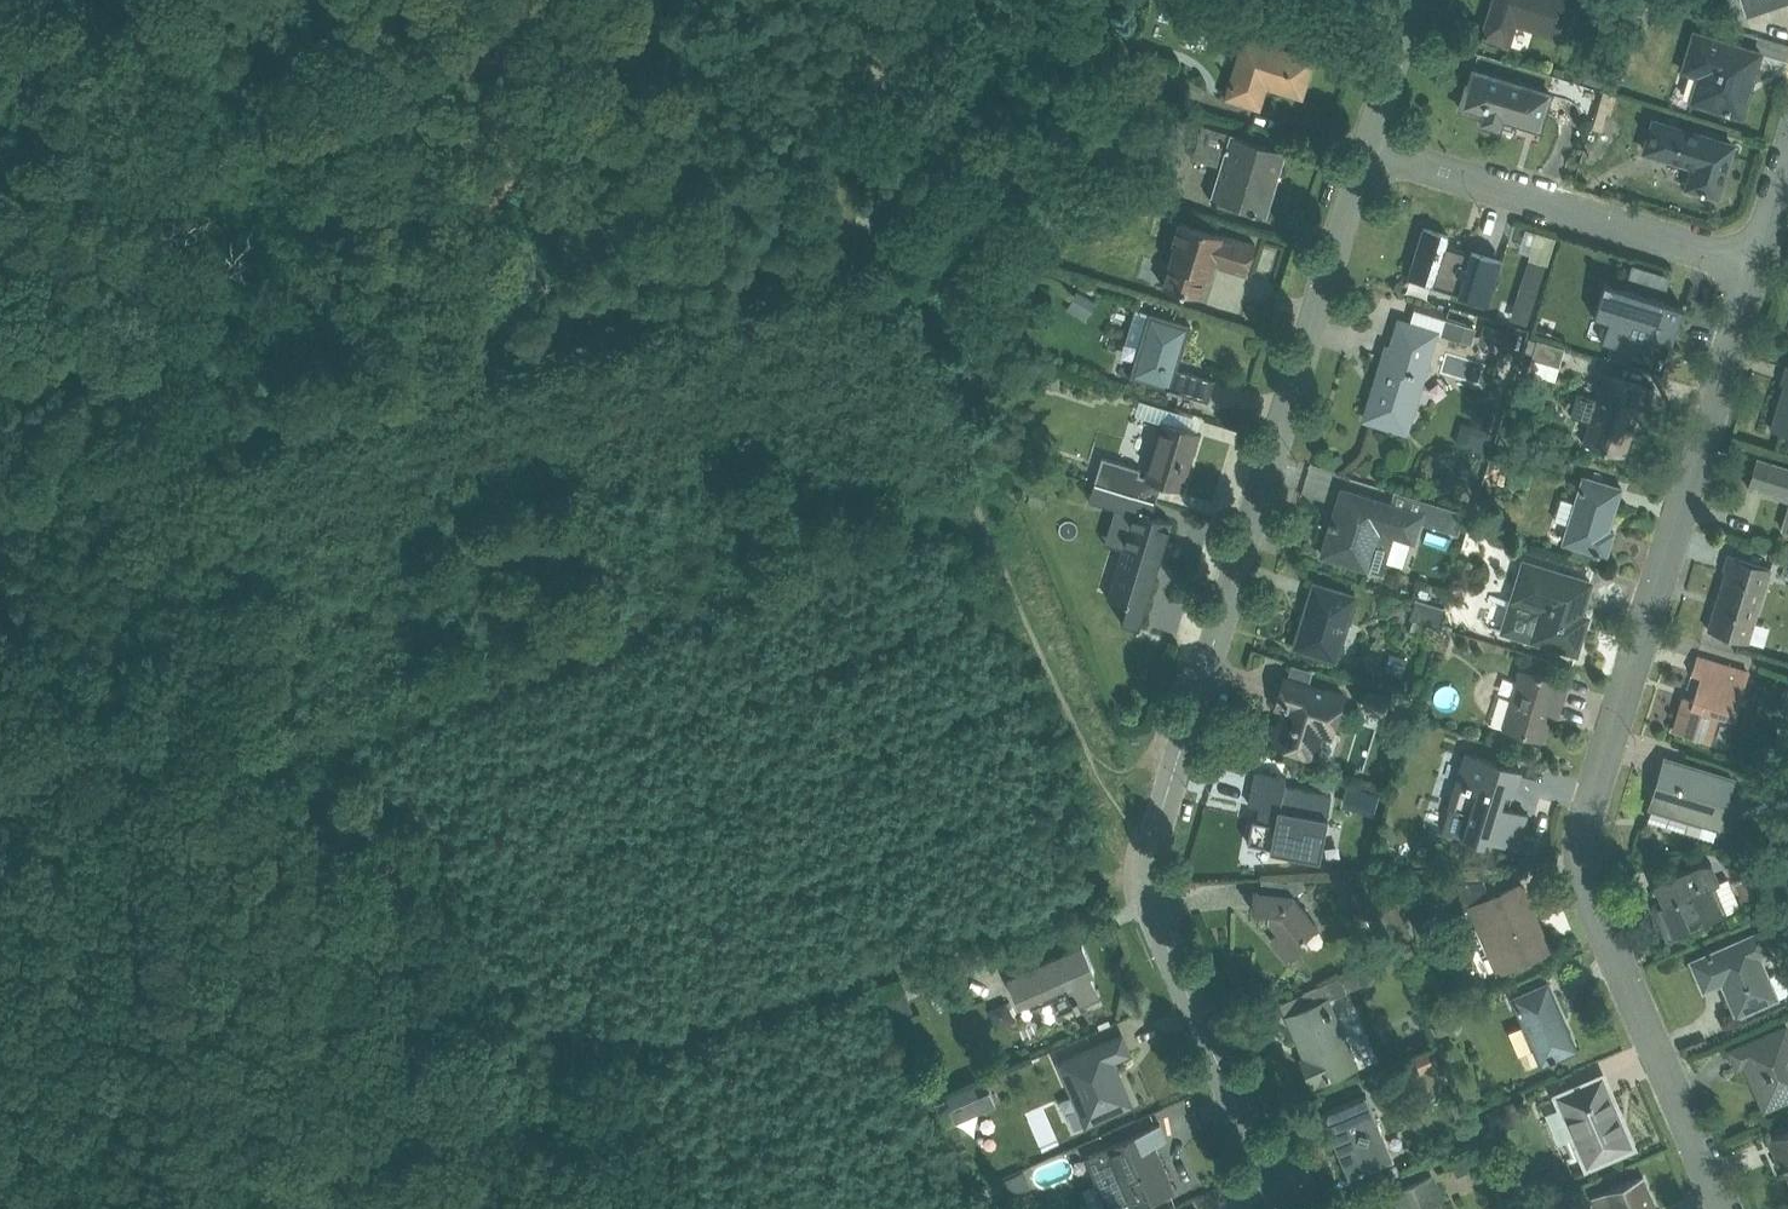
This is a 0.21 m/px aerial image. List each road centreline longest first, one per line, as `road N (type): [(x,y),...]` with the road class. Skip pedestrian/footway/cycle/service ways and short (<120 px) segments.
road 1 (residential): [(1368,153),(1157,828),(1155,896),(1169,963),(1277,1208)]
road 2 (residential): [(1725,1208),(1585,889),(1760,274)]
road 3 (residential): [(1760,274),(1368,153)]
road 4 (residential): [(1414,0),(1368,153)]

